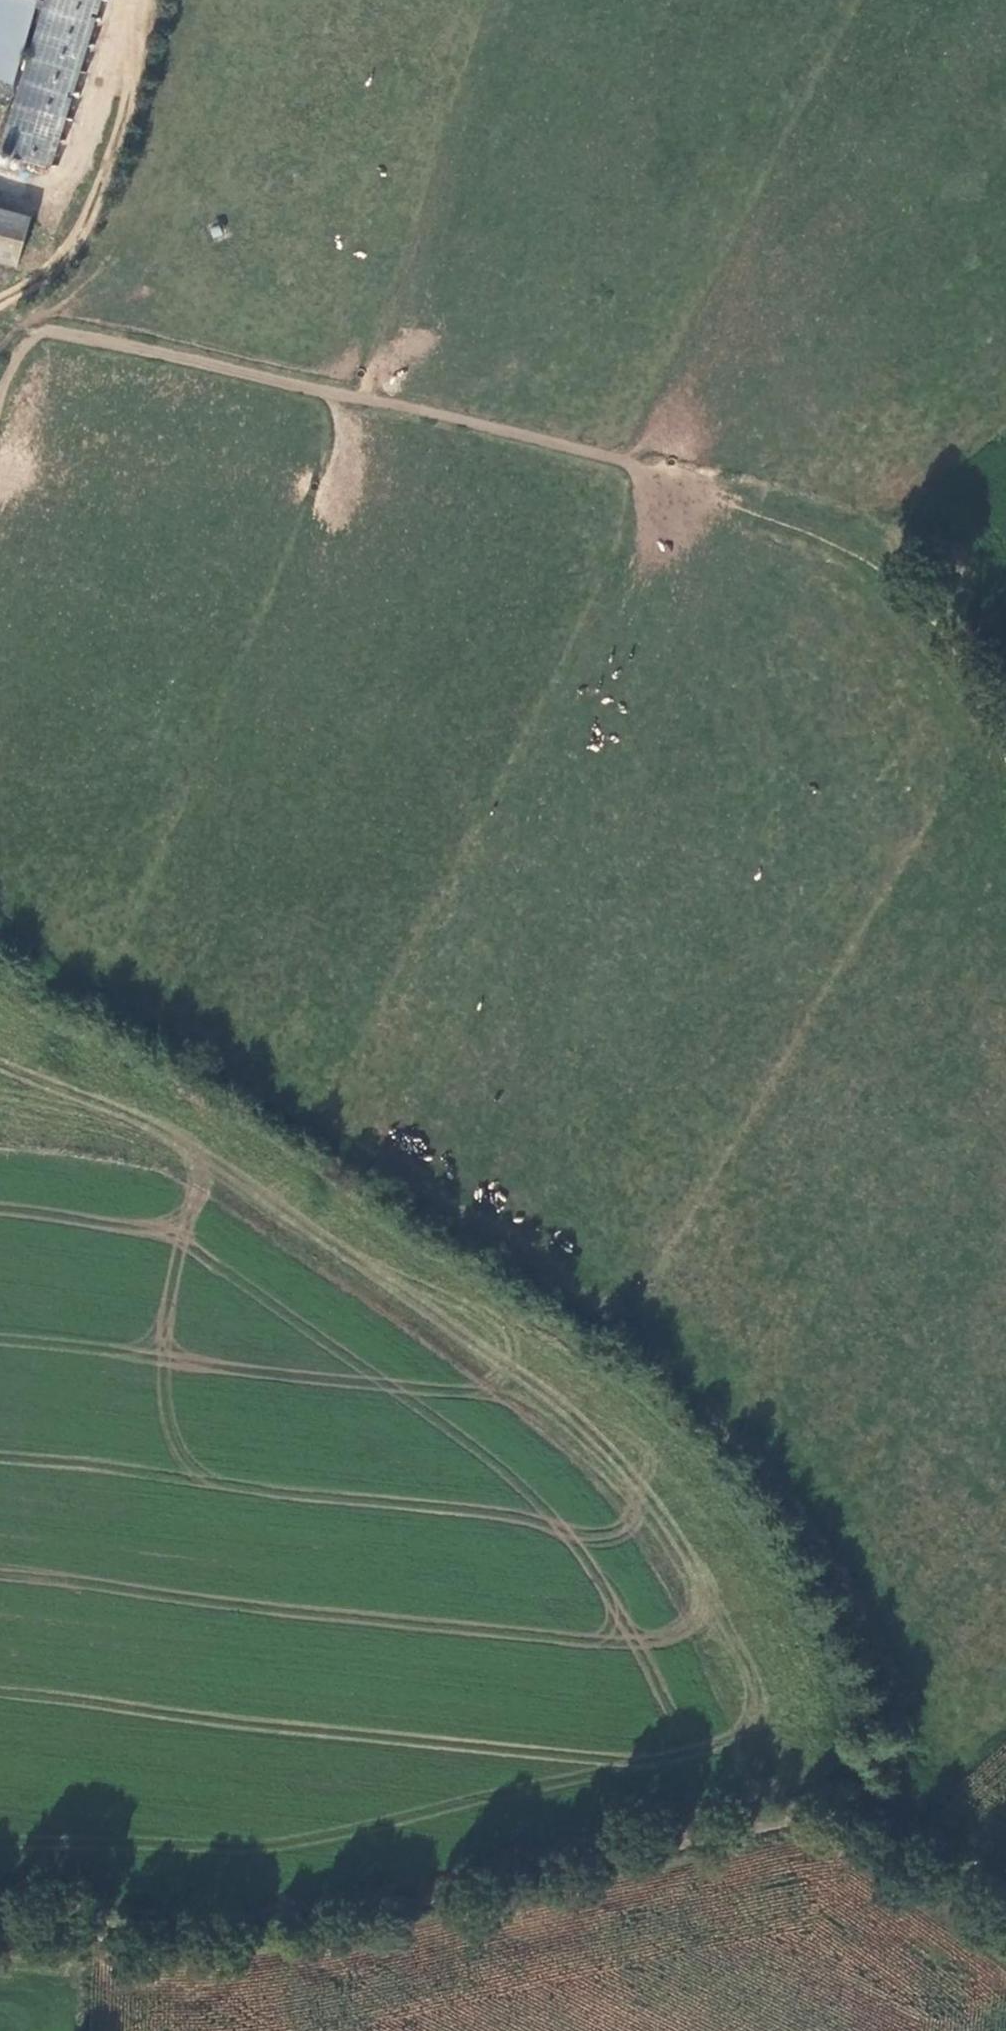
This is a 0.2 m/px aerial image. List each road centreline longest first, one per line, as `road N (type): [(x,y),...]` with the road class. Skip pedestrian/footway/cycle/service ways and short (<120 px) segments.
road 1 (track): [(0,1923),(114,1927),(239,1915),(378,1892),(784,1797),(853,1804),(1005,1912)]

